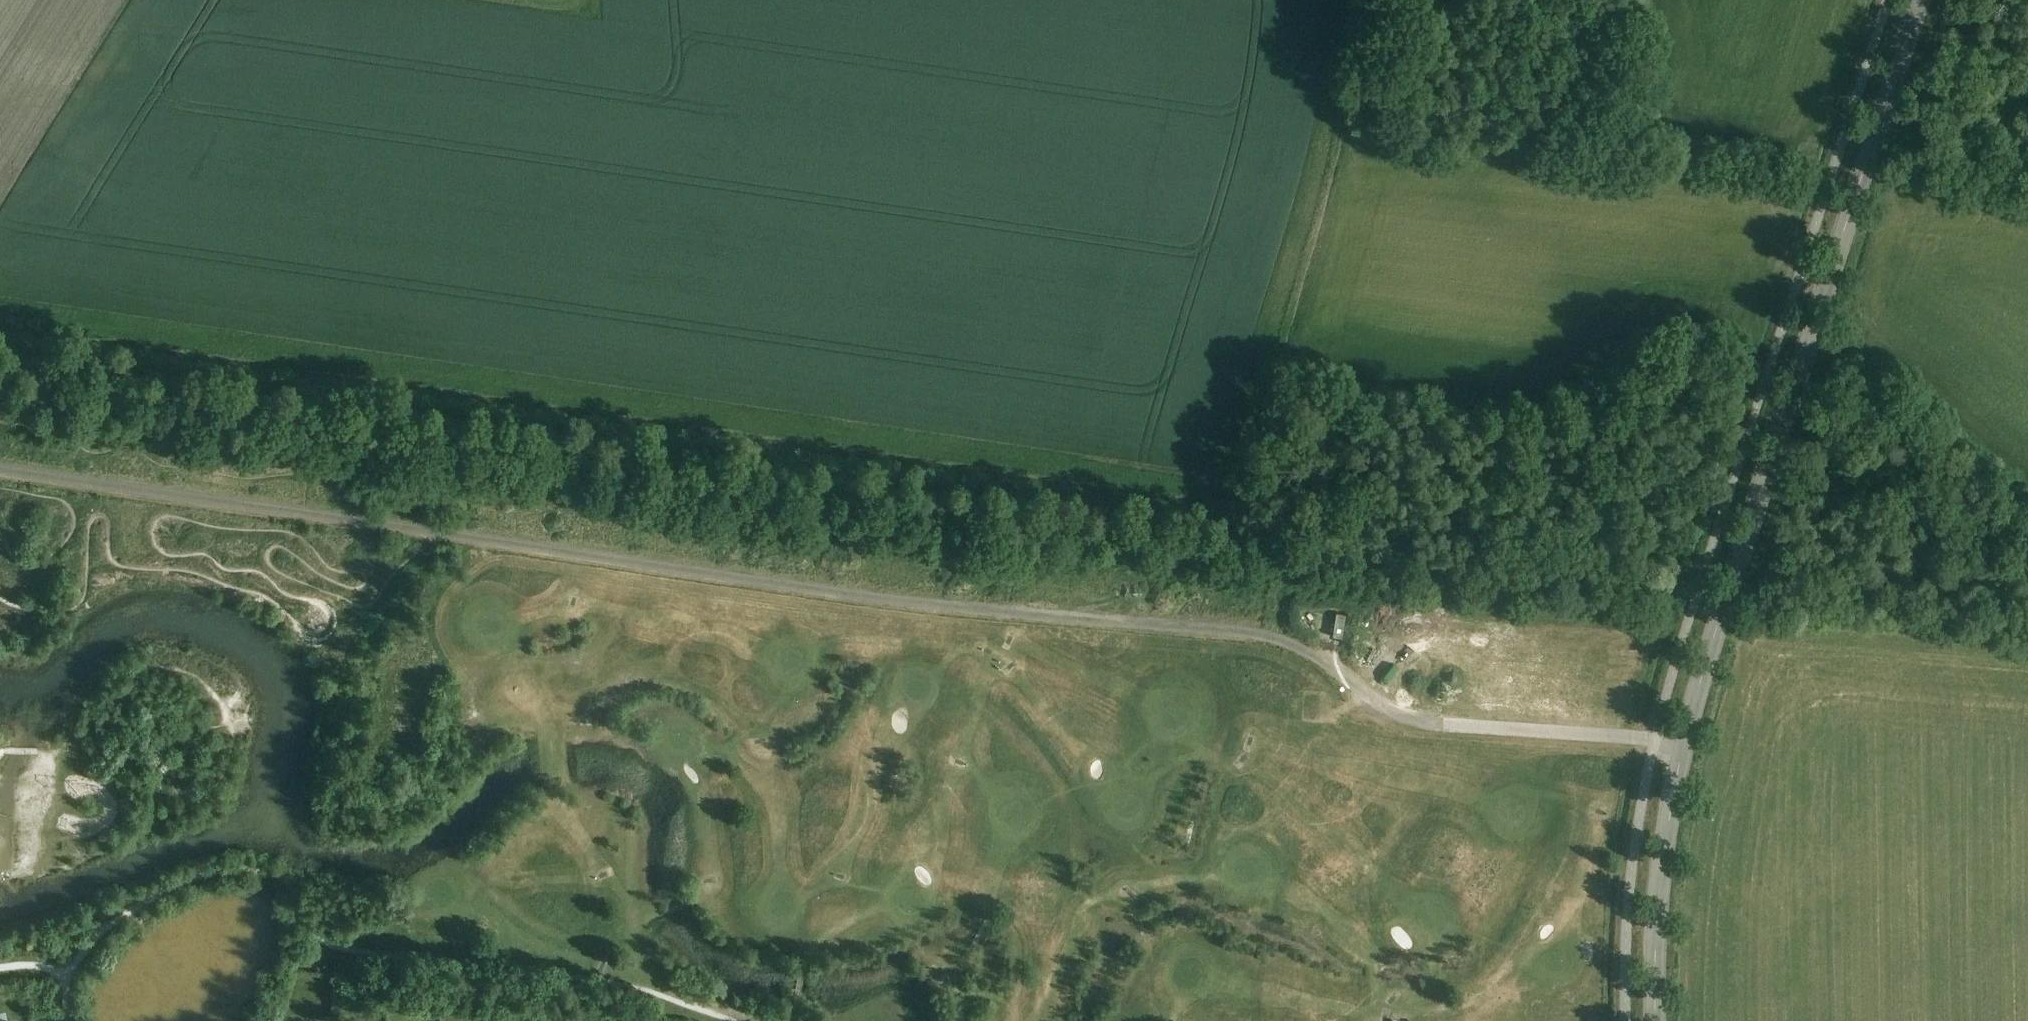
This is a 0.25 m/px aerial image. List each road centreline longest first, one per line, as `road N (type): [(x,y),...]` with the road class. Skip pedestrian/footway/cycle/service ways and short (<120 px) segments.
road 1 (track): [(1374,702),(1313,651),(1260,634),(1021,616),(0,468)]
road 2 (tertiary): [(1658,1020),(1661,880),(1685,742),(1919,0)]

